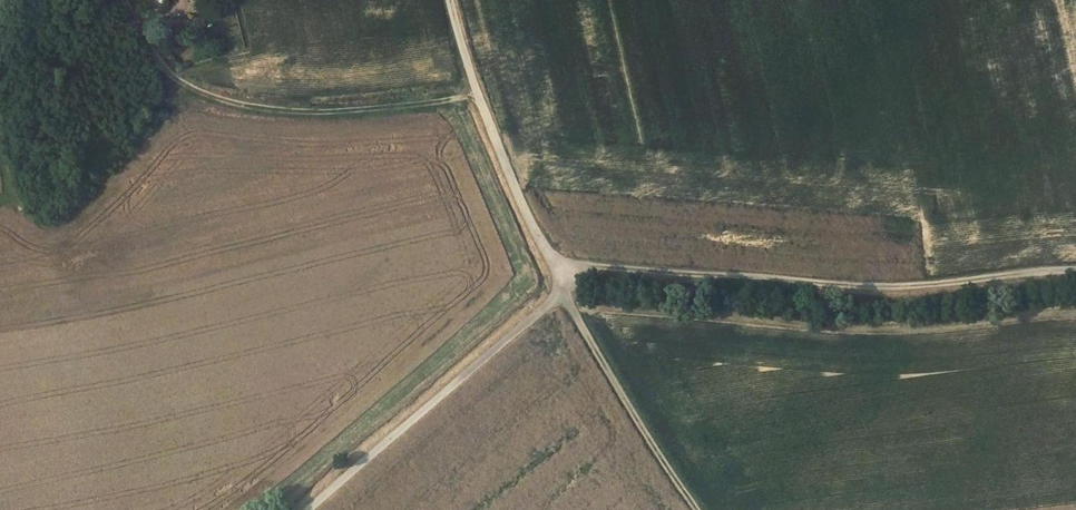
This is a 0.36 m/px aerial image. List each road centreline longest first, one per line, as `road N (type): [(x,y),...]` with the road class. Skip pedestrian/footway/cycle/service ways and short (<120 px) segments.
road 1 (track): [(449,0),(478,94),(563,294),(693,509)]
road 2 (track): [(555,264),(900,286),(1075,271)]
road 3 (track): [(478,94),(401,109),(264,111),(191,91),(157,61),(127,0)]
road 4 (track): [(563,294),(314,509)]

